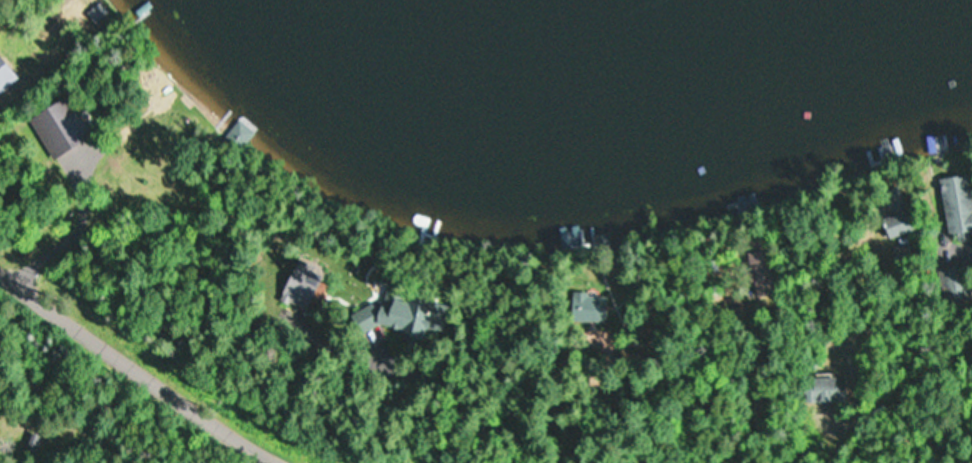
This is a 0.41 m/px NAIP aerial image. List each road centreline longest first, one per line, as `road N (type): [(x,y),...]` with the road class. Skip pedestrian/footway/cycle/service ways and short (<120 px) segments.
road 1 (residential): [(0,273),(279,462)]
road 2 (residential): [(765,462),(871,395),(887,398),(961,462)]

